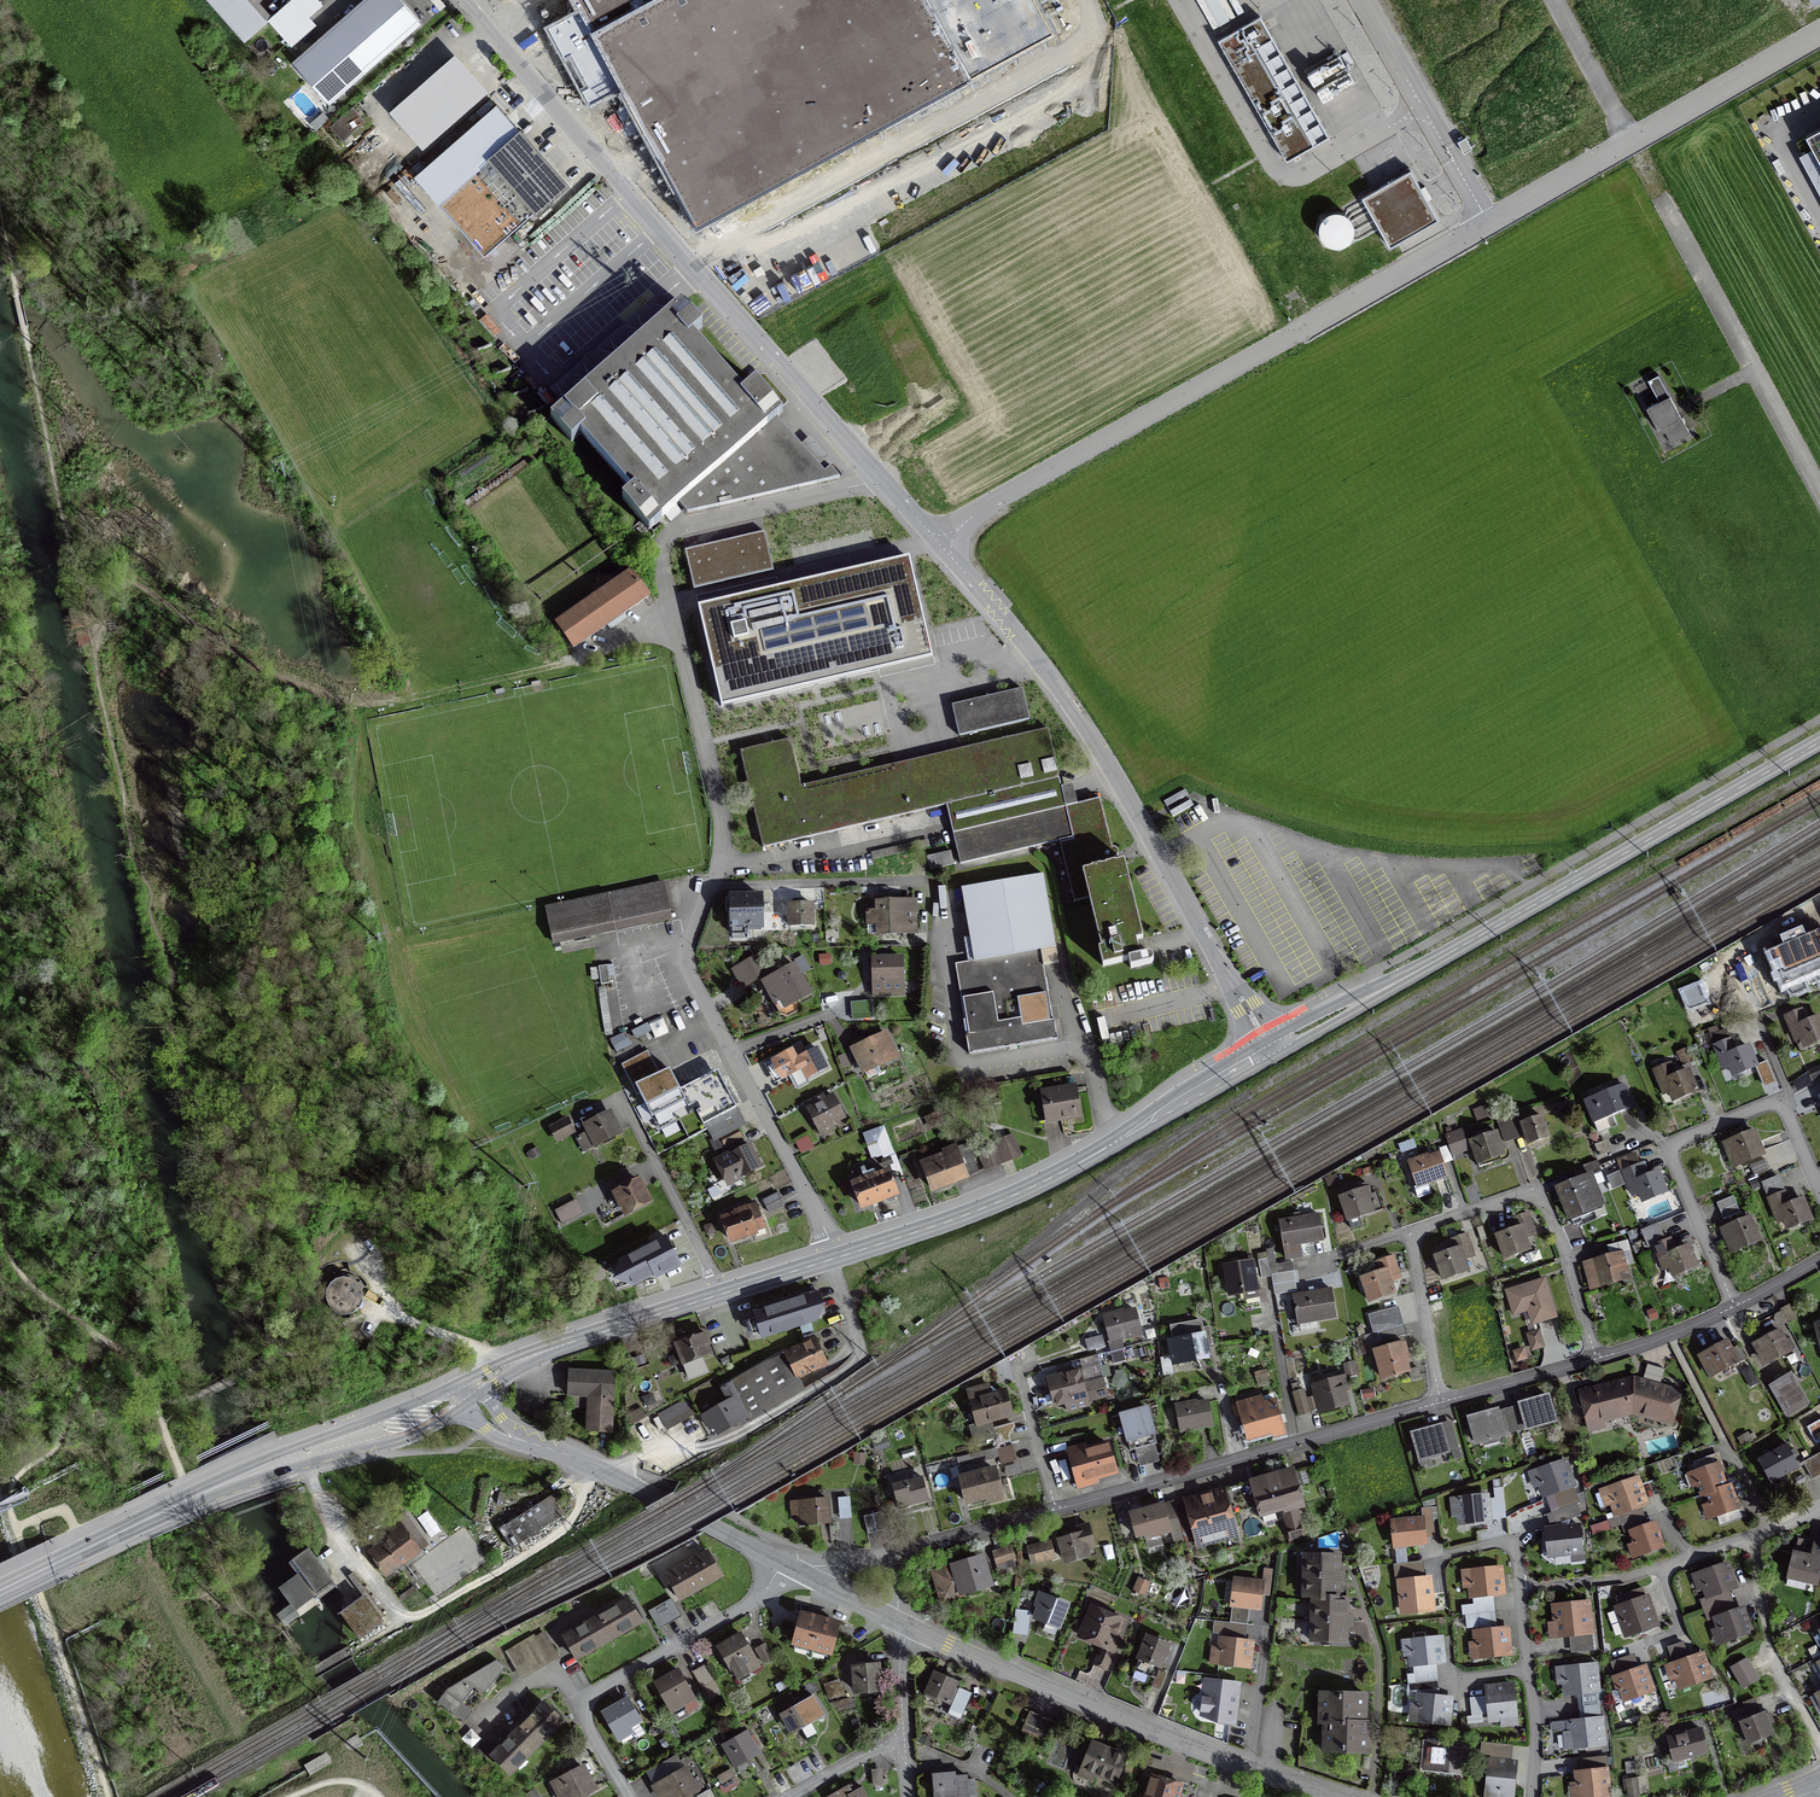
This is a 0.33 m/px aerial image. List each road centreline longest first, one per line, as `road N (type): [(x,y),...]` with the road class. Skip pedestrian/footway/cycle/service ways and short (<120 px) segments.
road 1 (residential): [(835,1256),(687,962),(723,826),(662,567)]
road 2 (unclassified): [(462,0),(939,543)]
road 3 (secondary): [(1268,1057),(1819,743)]
road 4 (unclassified): [(939,543),(1086,728),(1268,1057)]
road 5 (secondary): [(0,1588),(213,1488),(418,1418),(469,1389)]
road 6 (secondary): [(835,1256),(1046,1182),(1268,1057)]
road 7 (residential): [(1440,1405),(1413,1238),(1521,1196),(1547,1207),(1596,1364)]
road 8 (tertiary): [(1332,1796),(902,1623)]
road 9 (unclassified): [(939,543),(1282,339)]
road 10 (residential): [(1059,1511),(1440,1405)]
road 11 (residential): [(1733,1308),(1672,1145),(1781,1102),(1819,1193)]
road 12 (tertiary): [(784,1563),(582,1462),(503,1432),(469,1389)]
road 13 (residential): [(784,1563),(766,1593),(581,1706),(627,1796)]
road 14 (residential): [(1819,490),(1671,218)]
road 15 (track): [(15,1526),(106,1792)]
road 16 (secondary): [(469,1389),(553,1347),(719,1294)]
road 17 (residential): [(1533,1796),(1533,1713),(1513,1541)]
road 18 (track): [(108,1341),(80,1378),(63,1437),(11,1483),(6,1508),(15,1526)]
road 19 (residential): [(719,1294),(621,1096)]
road 20 (track): [(566,663),(398,696),(366,716)]
road 21 (residential): [(1819,1507),(1659,1570)]
road 22 (residential): [(899,1555),(1059,1511)]
road 23 (track): [(108,1341),(130,1360),(156,1402),(183,1482)]
road 24 (residential): [(1440,1405),(1596,1364)]
road 25 (residential): [(1017,1368),(1059,1511)]
road 26 (residential): [(1596,1364),(1733,1308)]
road 27 (residential): [(794,1796),(905,1739)]
road 28 (secondary): [(719,1294),(835,1256)]

